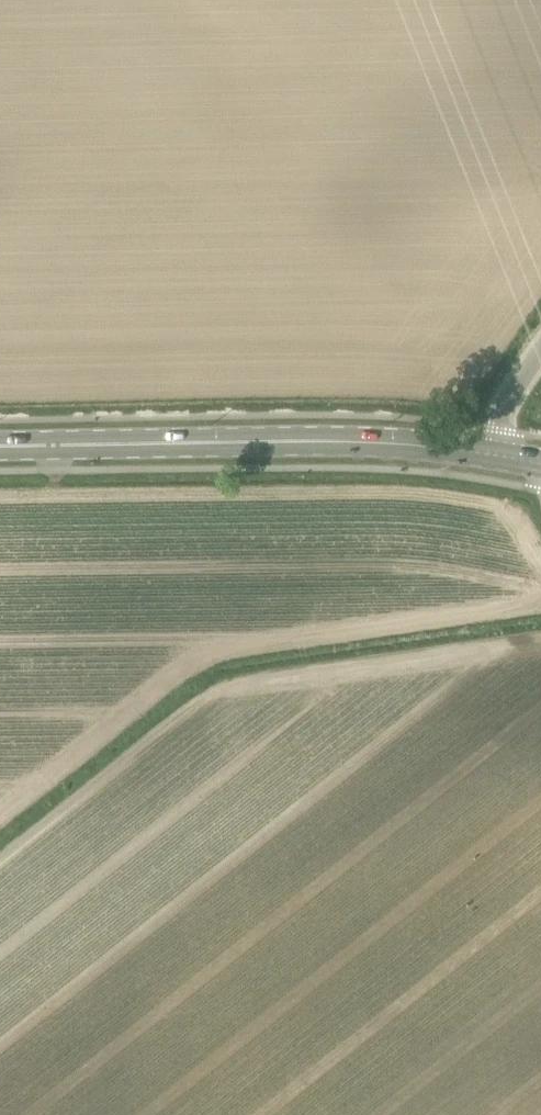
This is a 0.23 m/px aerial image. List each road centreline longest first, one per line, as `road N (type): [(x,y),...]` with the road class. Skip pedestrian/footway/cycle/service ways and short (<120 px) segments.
road 1 (primary): [(485,454),(330,441),(0,447)]

